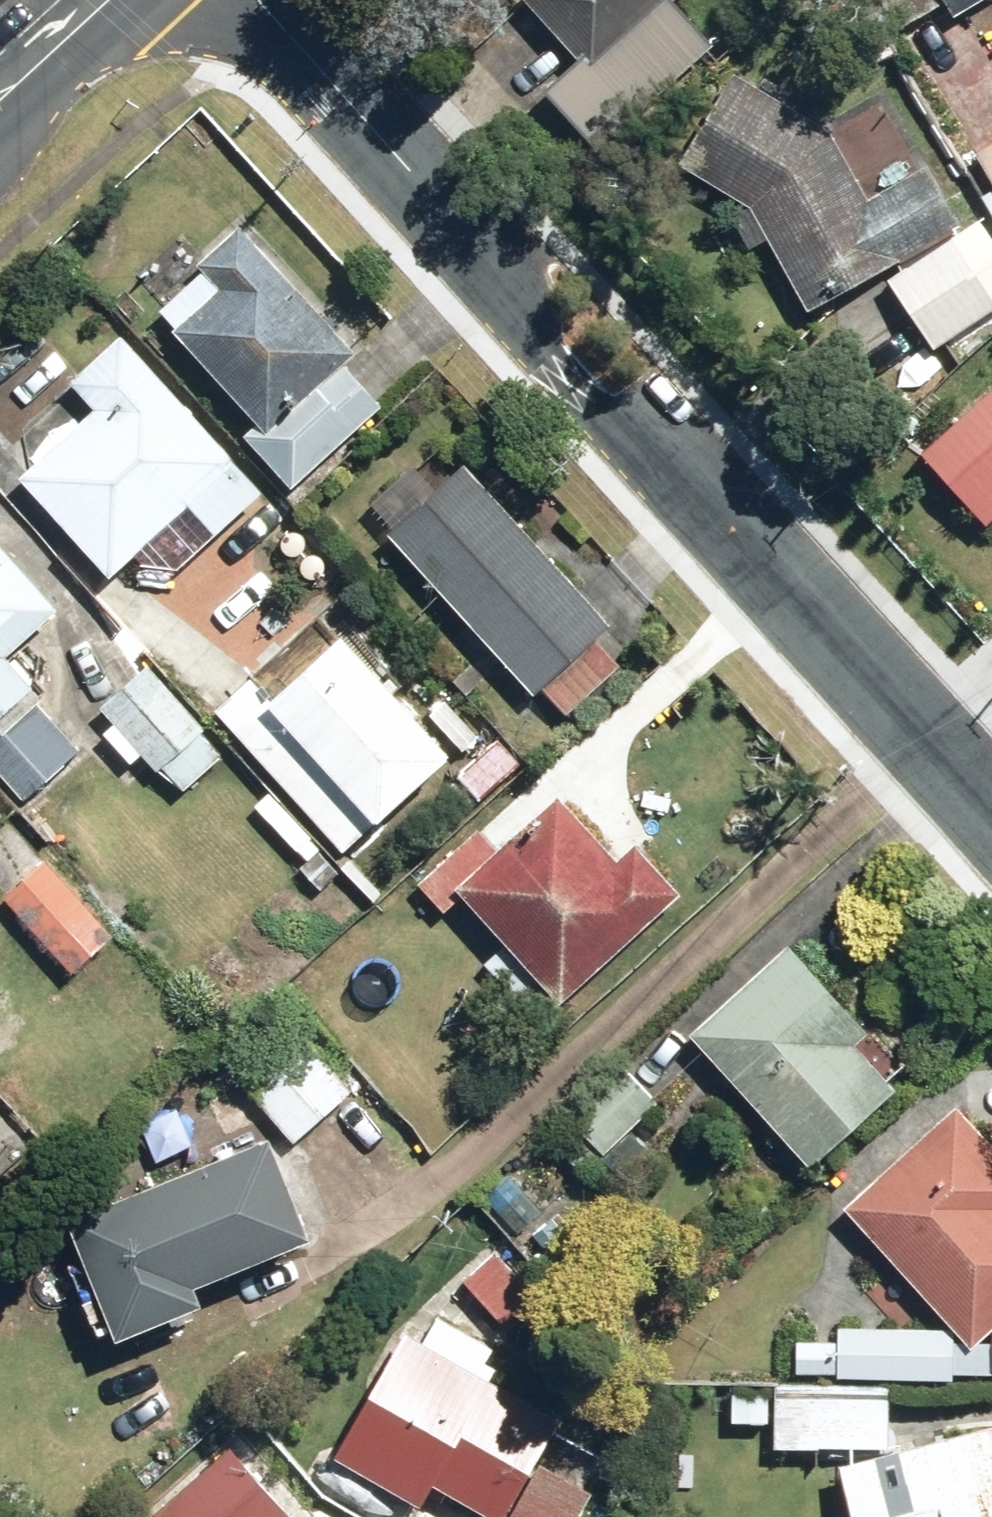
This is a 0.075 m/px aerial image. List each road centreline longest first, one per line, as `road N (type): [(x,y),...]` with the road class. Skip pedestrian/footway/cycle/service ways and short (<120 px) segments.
road 1 (residential): [(991,808),(588,372),(261,0)]

